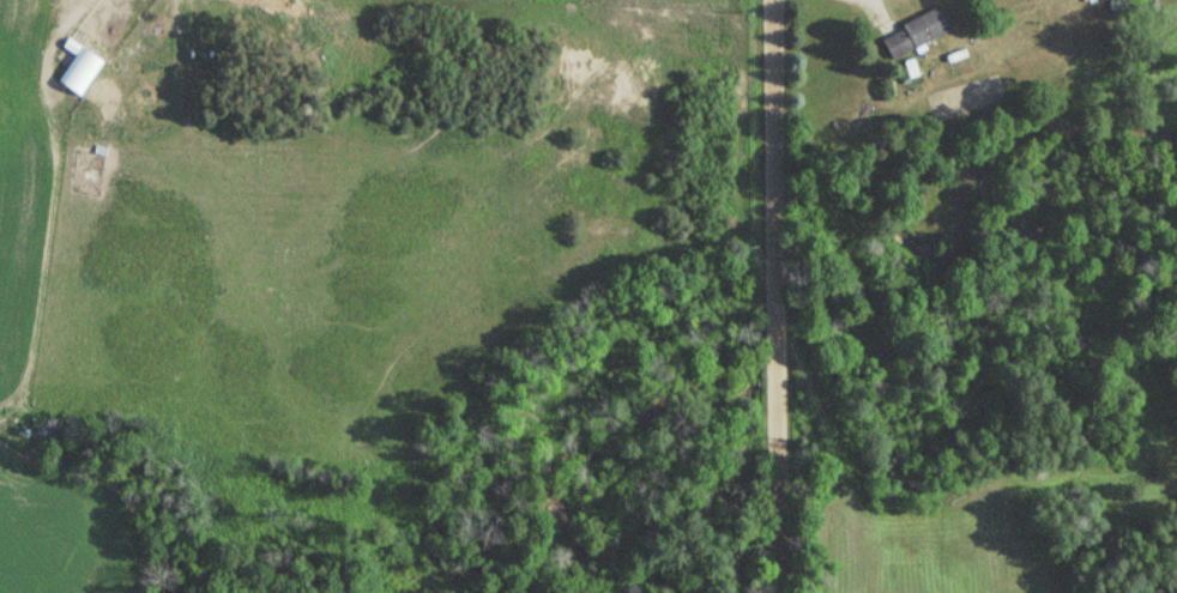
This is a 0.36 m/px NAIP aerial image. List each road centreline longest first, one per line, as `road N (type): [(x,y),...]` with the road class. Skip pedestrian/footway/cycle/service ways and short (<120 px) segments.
road 1 (residential): [(786,592),(779,0)]

